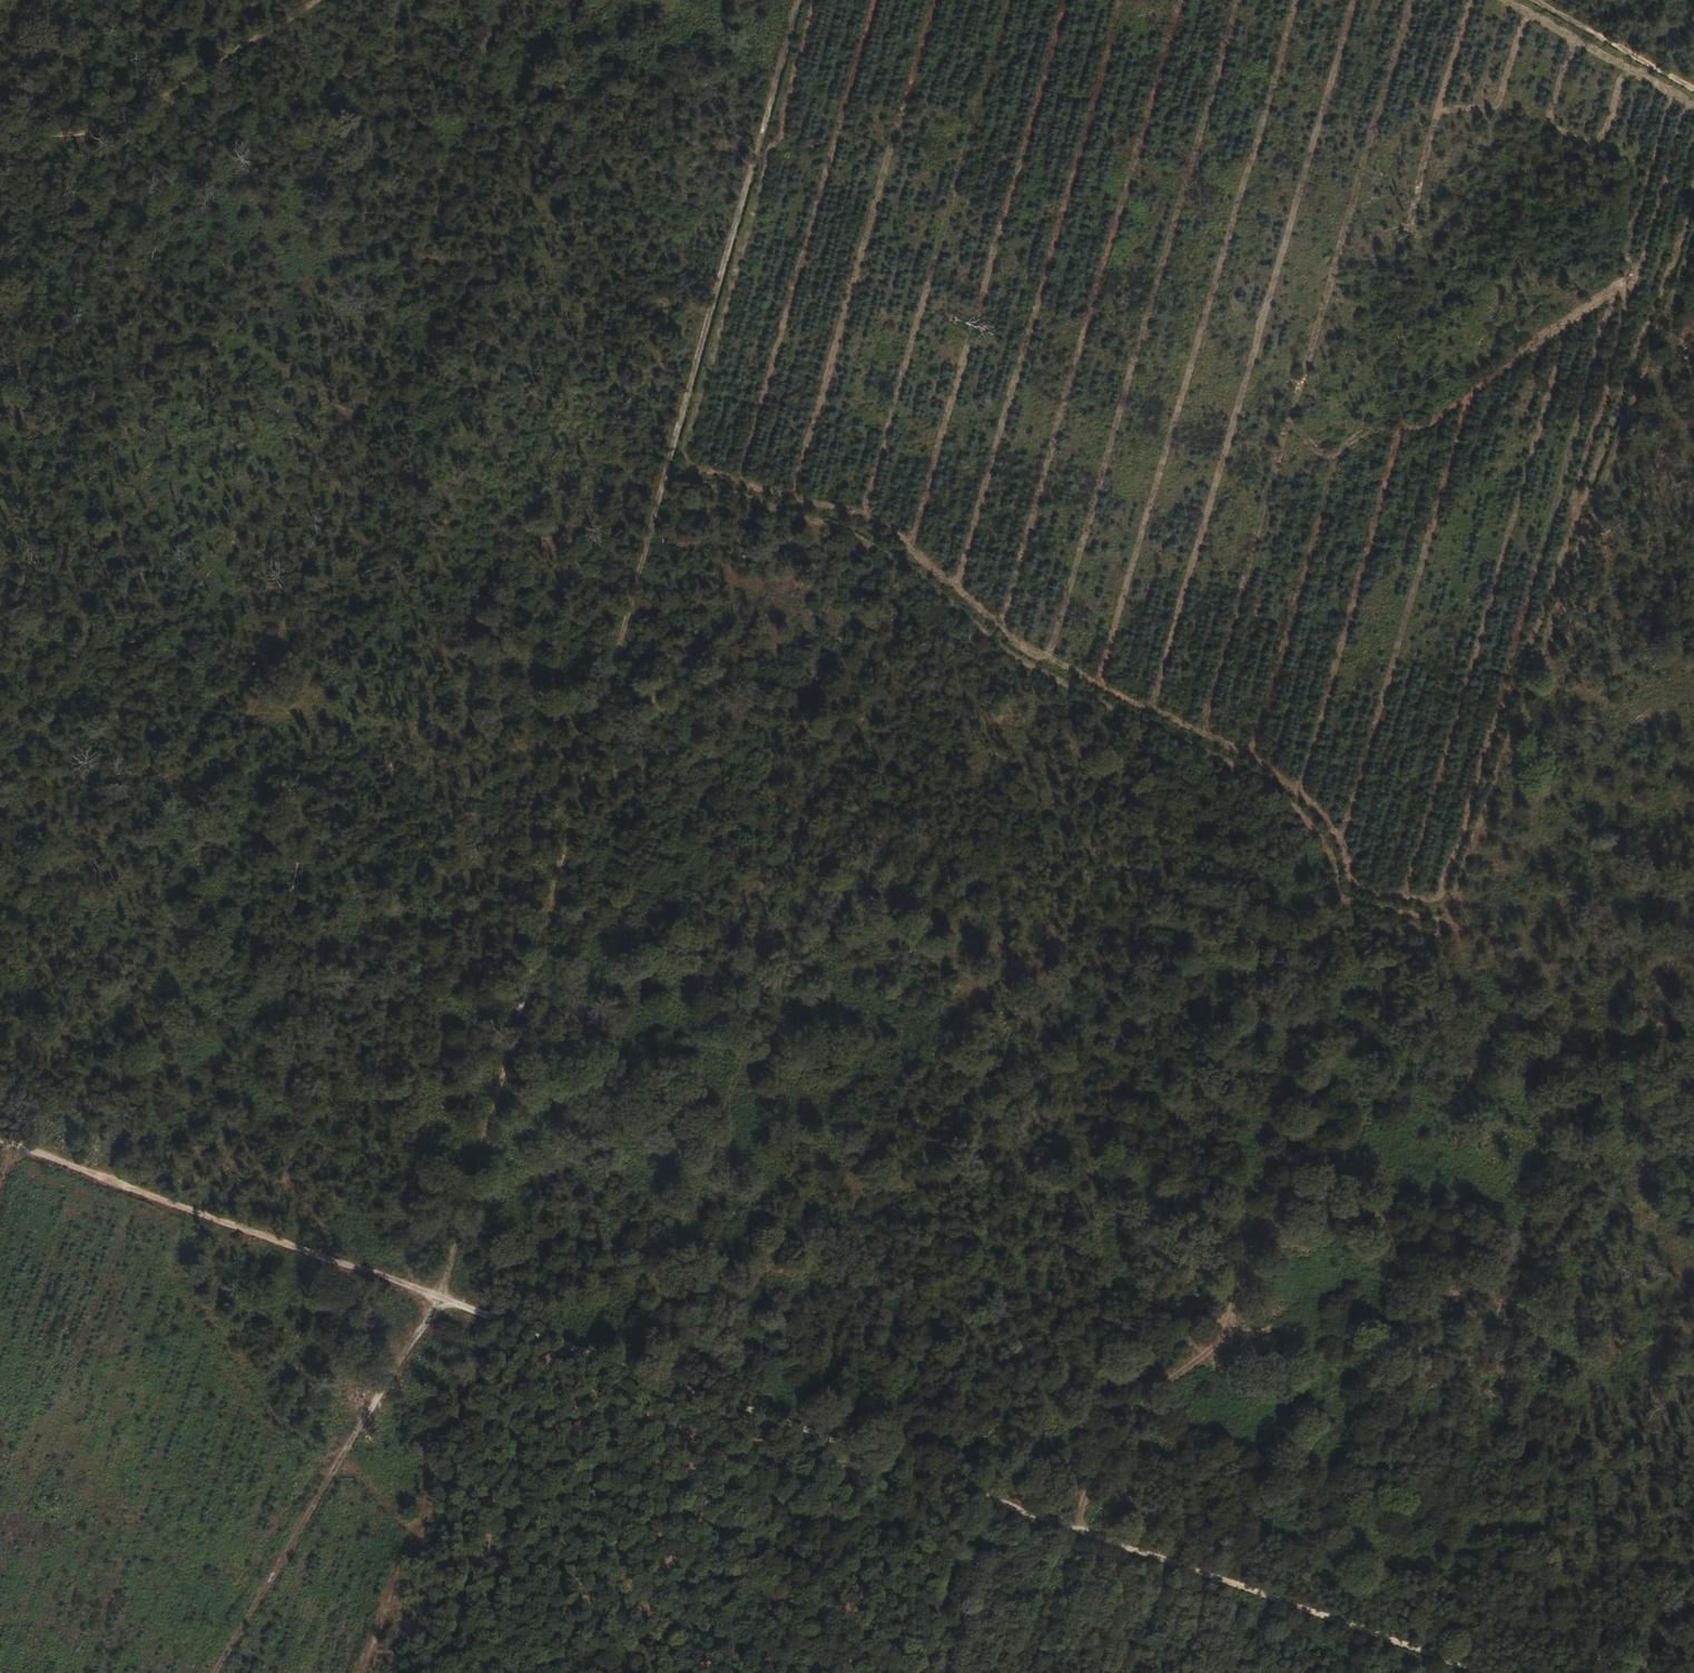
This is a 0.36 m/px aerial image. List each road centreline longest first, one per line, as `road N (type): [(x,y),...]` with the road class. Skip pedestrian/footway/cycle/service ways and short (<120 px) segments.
road 1 (track): [(0,1141),(1483,1672)]
road 2 (track): [(317,0),(122,121),(87,135),(0,136)]

